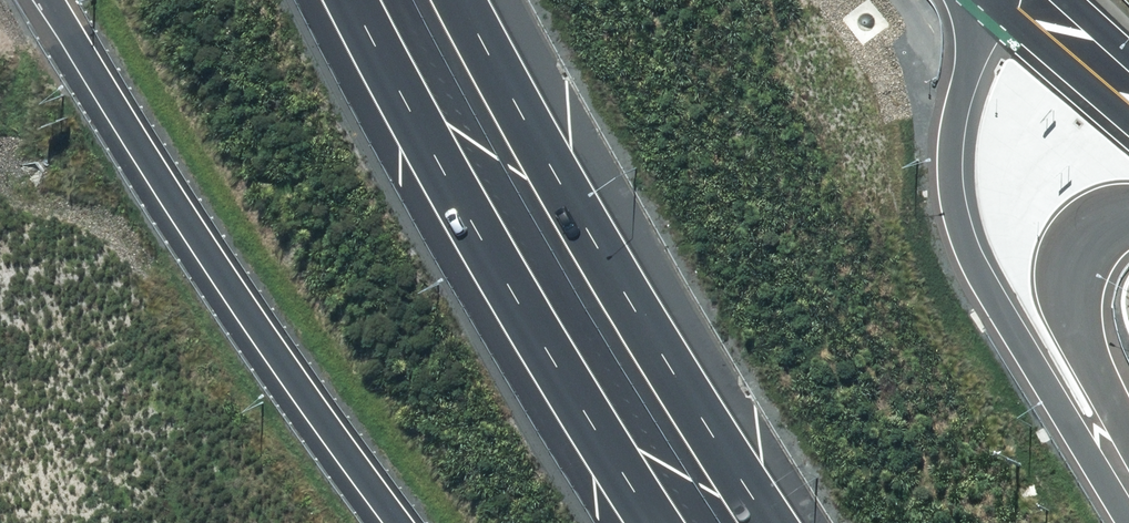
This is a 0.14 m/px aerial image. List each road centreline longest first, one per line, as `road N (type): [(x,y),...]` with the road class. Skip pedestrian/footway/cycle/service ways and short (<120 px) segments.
road 1 (motorway): [(402,522),(265,334),(51,0)]
road 2 (motorway): [(460,0),(629,309),(770,522)]
road 3 (motorway): [(658,522),(535,331),(353,0)]
road 4 (motorway): [(991,0),(952,118),(950,187),(959,222),(984,283),(1128,506)]
road 5 (motorway): [(1128,205),(1108,209),(1075,240),(1067,288),(1086,359),(1128,444)]
road 6 (primary): [(1128,101),(1017,0)]

